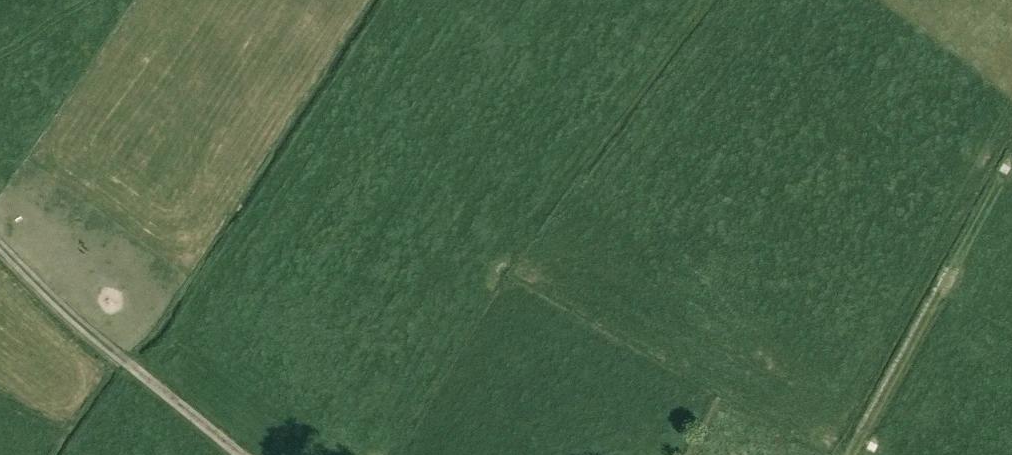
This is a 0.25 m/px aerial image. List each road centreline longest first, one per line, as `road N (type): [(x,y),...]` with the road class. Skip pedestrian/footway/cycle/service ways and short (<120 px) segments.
road 1 (unclassified): [(0,245),(91,334),(238,454)]

